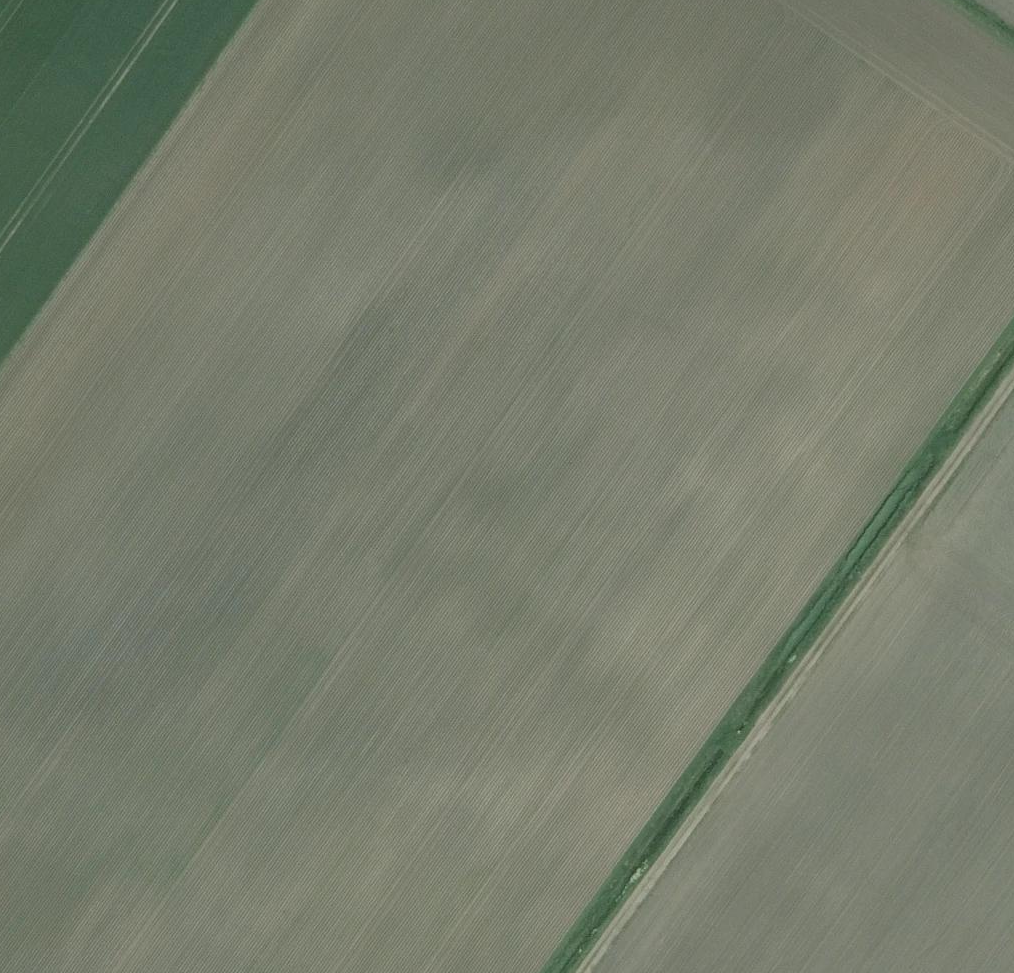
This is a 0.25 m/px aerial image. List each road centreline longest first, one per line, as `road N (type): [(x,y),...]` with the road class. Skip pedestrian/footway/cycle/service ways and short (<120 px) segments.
road 1 (track): [(584,972),(1013,375)]

